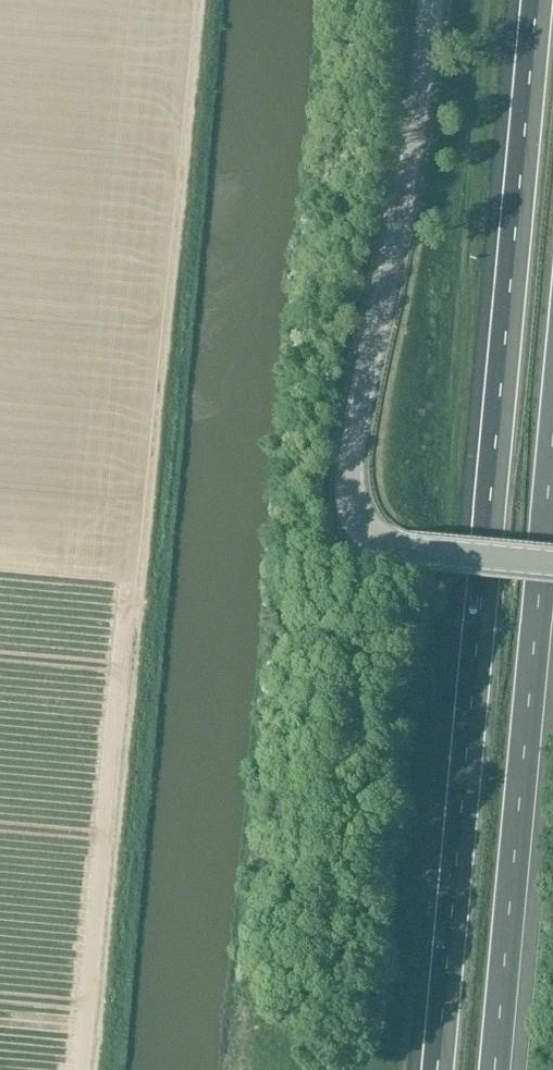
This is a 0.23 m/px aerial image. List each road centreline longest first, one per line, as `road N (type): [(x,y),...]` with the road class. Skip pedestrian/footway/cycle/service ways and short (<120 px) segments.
road 1 (motorway): [(537,0),(437,1069)]
road 2 (tertiary): [(552,564),(406,550),(372,538),(349,501),(434,0)]
road 3 (motorway): [(494,1069),(552,430)]

